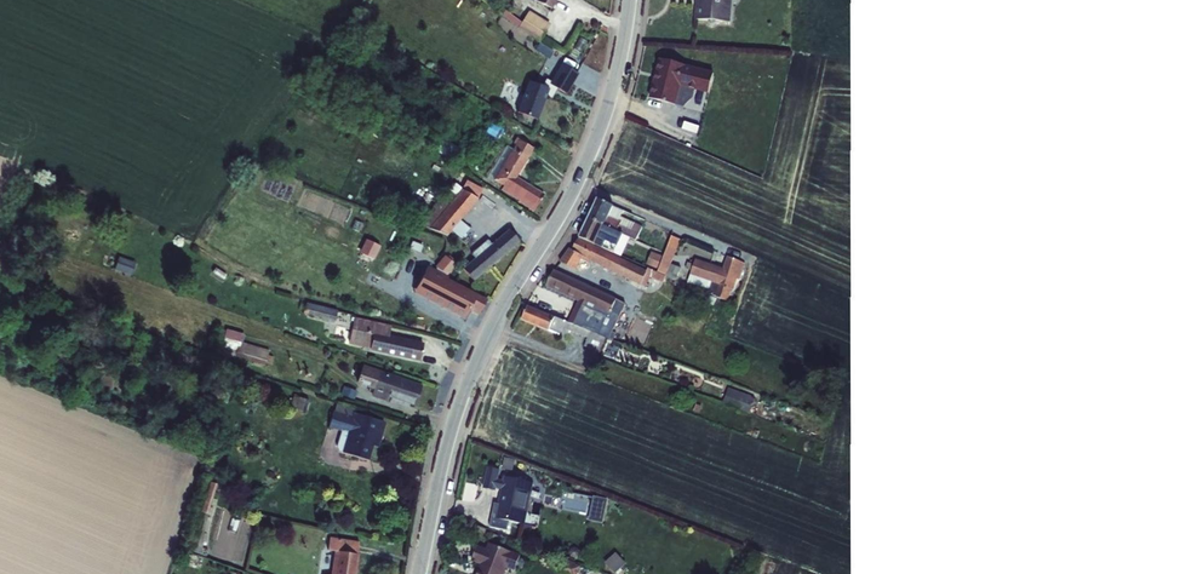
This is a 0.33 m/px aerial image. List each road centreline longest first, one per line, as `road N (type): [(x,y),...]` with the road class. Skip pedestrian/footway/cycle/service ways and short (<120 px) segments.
road 1 (residential): [(424,573),(467,381),(508,295),(596,149),(628,0)]

